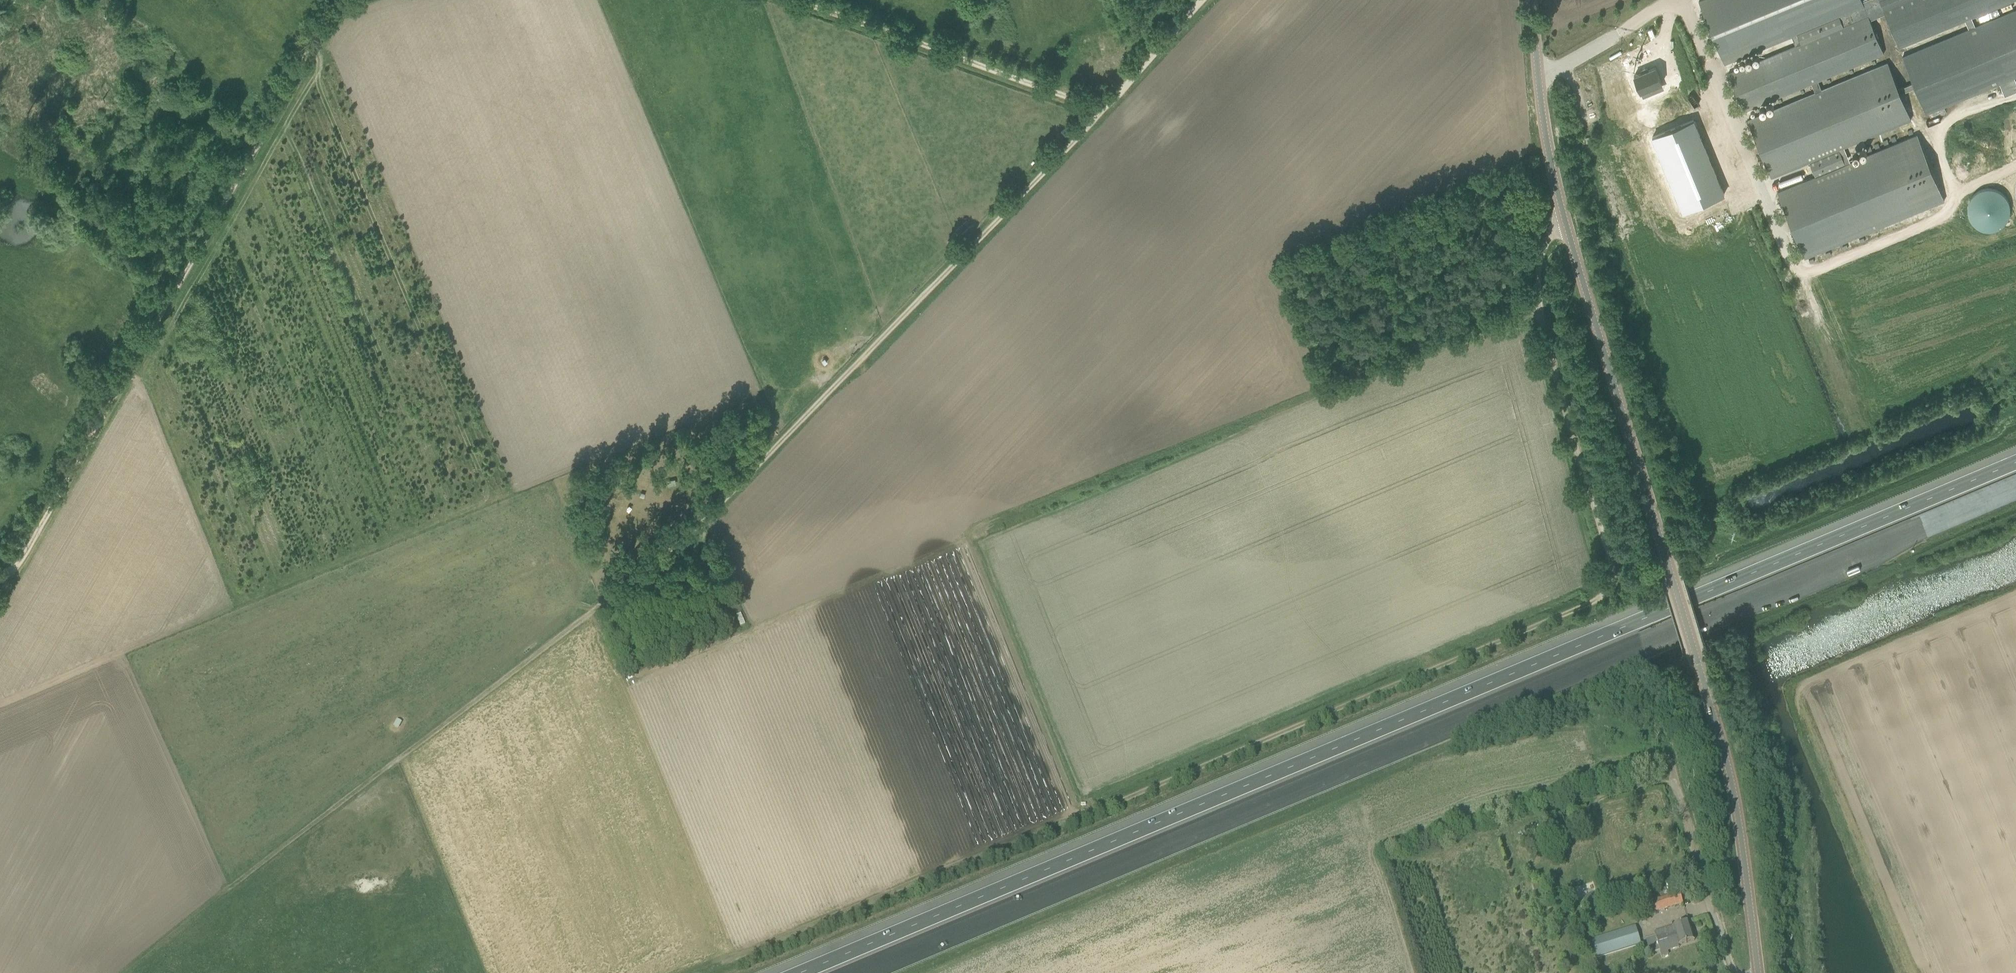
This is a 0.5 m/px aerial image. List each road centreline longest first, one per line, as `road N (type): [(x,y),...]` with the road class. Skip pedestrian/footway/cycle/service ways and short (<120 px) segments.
road 1 (motorway): [(2015,463),(799,972)]
road 2 (motorway): [(853,972),(2015,485)]
road 3 (tertiary): [(1758,972),(1725,751),(1551,163),(1531,0)]
road 4 (track): [(736,955),(1594,601),(1612,586),(1612,570)]
road 5 (track): [(1103,108),(699,525),(601,609)]
road 6 (track): [(348,2),(8,581)]
road 7 (track): [(127,972),(601,609)]
road 8 (track): [(2015,594),(1799,685),(1797,698),(1919,972)]
road 9 (track): [(1103,108),(793,0)]
road 10 (track): [(1203,0),(1103,108)]

